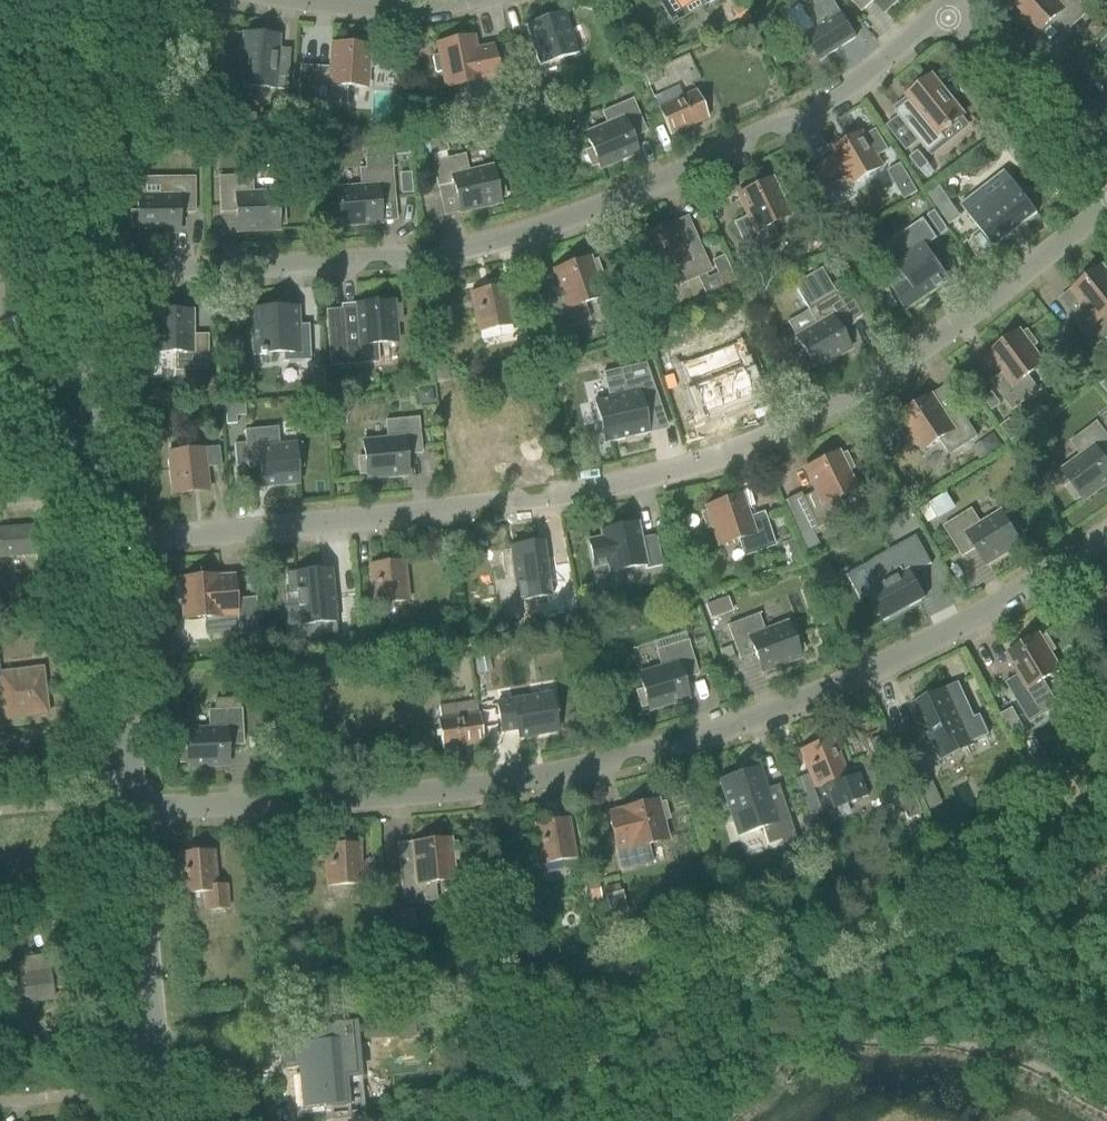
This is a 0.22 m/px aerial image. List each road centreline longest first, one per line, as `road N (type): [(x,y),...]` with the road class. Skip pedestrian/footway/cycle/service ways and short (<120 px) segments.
road 1 (residential): [(112,539),(303,532),(470,513),(622,489),(734,455),(828,416),(1106,204)]
road 2 (residential): [(136,813),(475,790),(650,755),(818,696),(972,621),(1106,537)]
road 3 (residential): [(92,271),(358,259),(478,240),(607,203),(794,120),(943,13)]
road 4 (residential): [(92,271),(74,0)]
road 5 (residential): [(1106,188),(943,13)]
road 6 (residential): [(152,1013),(136,813)]
road 7 (residential): [(129,728),(112,539)]
road 8 (residential): [(0,1102),(158,1088)]
road 9 (residential): [(152,1013),(0,1034)]
road 10 (residential): [(302,0),(404,8),(451,0)]
road 11 (residential): [(135,799),(0,810)]
road 12 (residential): [(107,488),(98,358)]
road 13 (residential): [(0,743),(129,728)]

